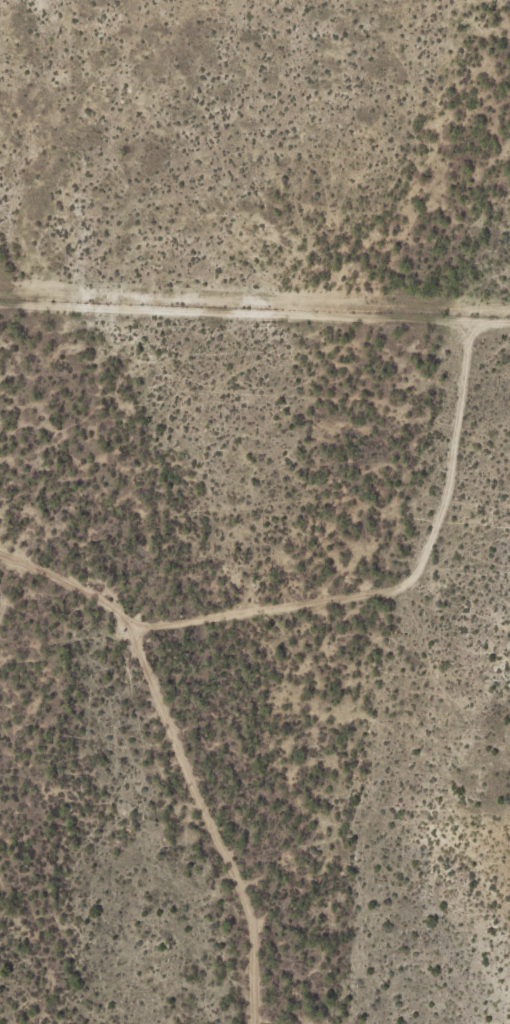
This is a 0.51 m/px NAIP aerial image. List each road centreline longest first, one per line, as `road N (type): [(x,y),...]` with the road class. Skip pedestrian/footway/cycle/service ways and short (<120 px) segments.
road 1 (track): [(259,1023),(250,907),(136,634),(389,589),(422,566),(451,483),(472,320)]
road 2 (track): [(509,321),(0,302)]
road 3 (track): [(136,634),(114,606),(0,553)]

